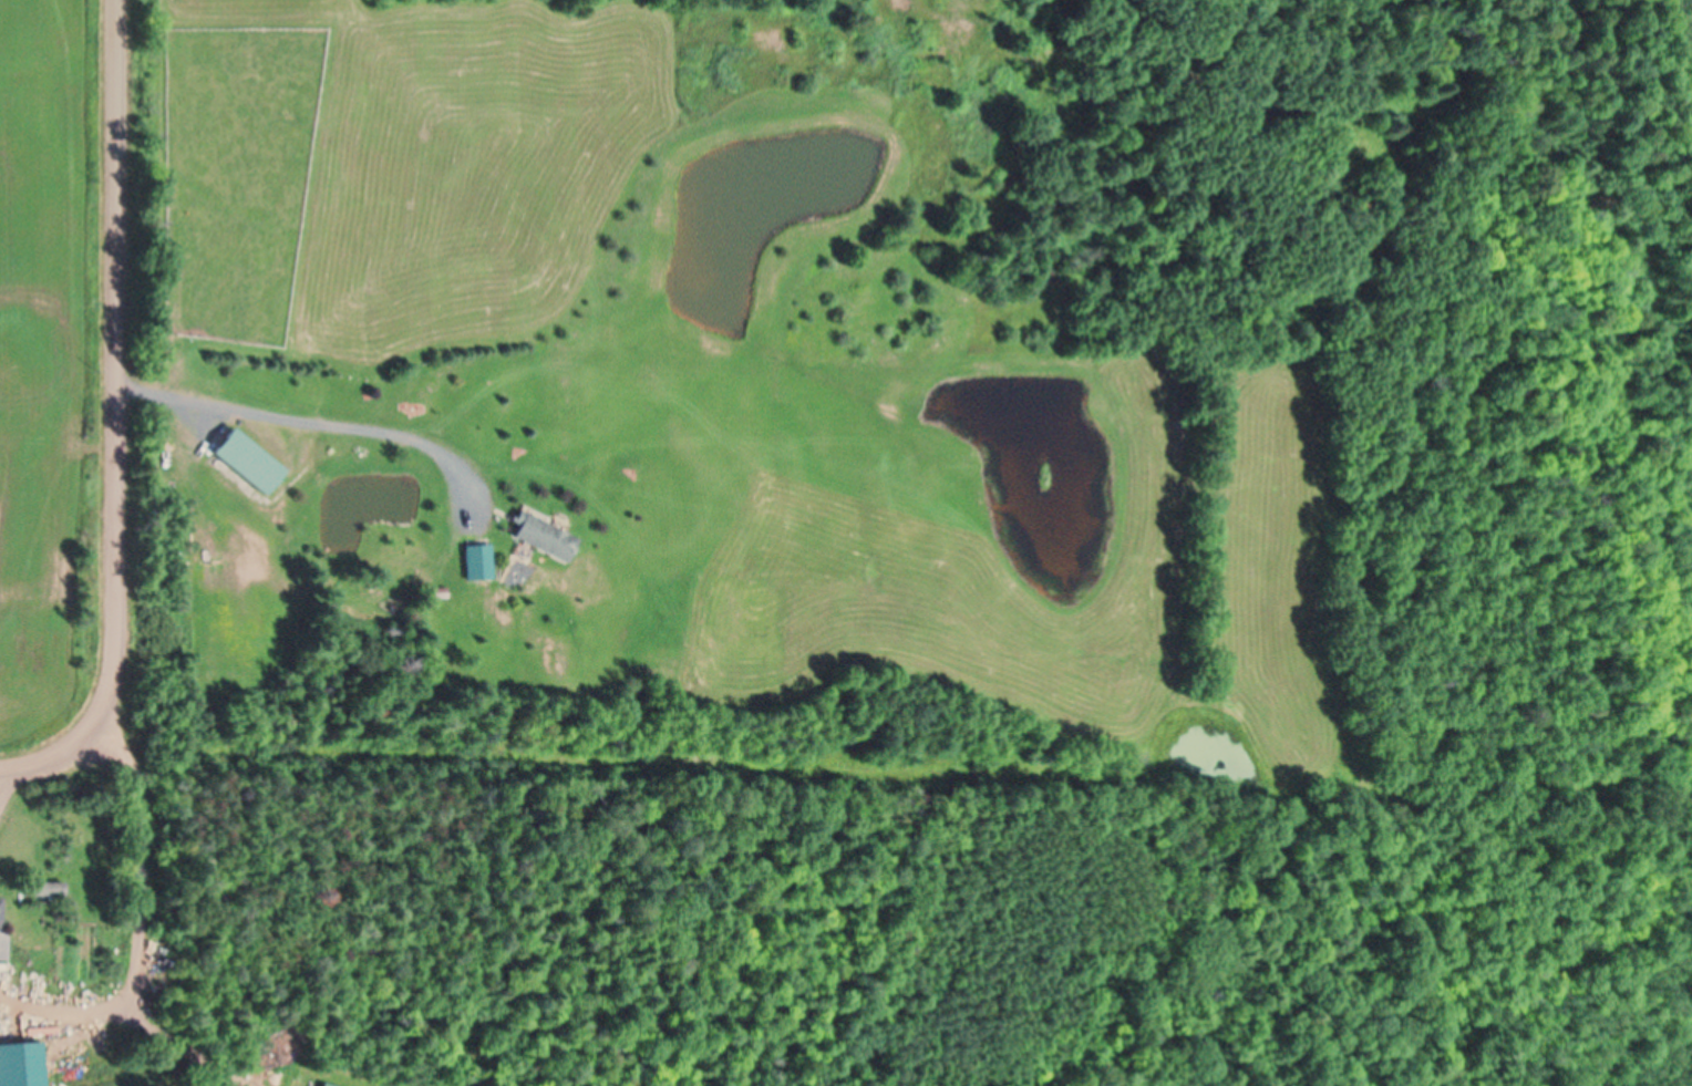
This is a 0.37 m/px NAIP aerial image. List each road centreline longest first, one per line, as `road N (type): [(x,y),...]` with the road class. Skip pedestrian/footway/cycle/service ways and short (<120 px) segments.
road 1 (residential): [(75,751),(107,703),(115,670),(119,0)]

